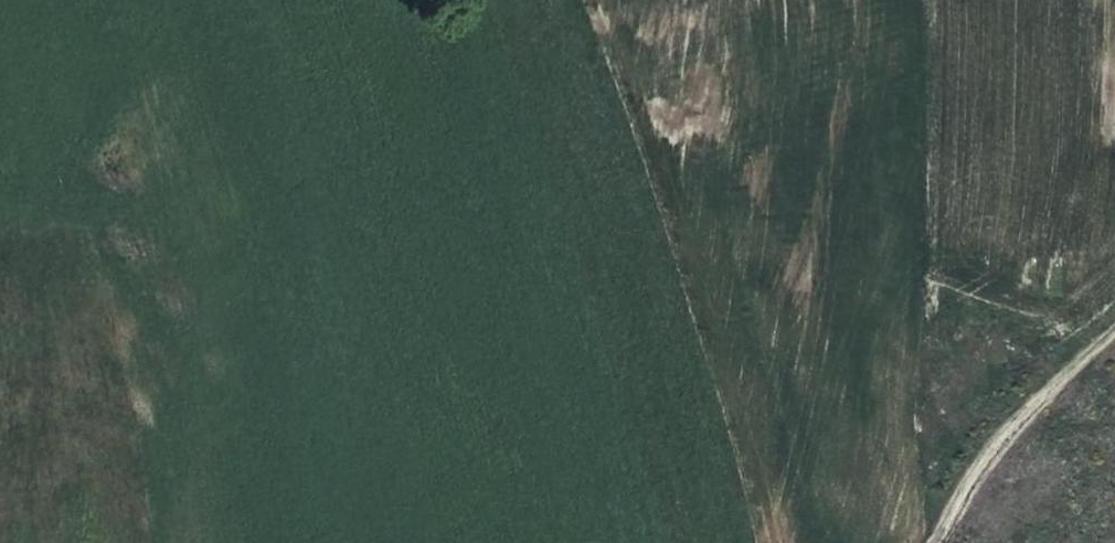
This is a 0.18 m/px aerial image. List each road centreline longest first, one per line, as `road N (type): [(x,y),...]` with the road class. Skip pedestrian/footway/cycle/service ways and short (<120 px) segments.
road 1 (track): [(1114,333),(1073,365),(931,542)]

